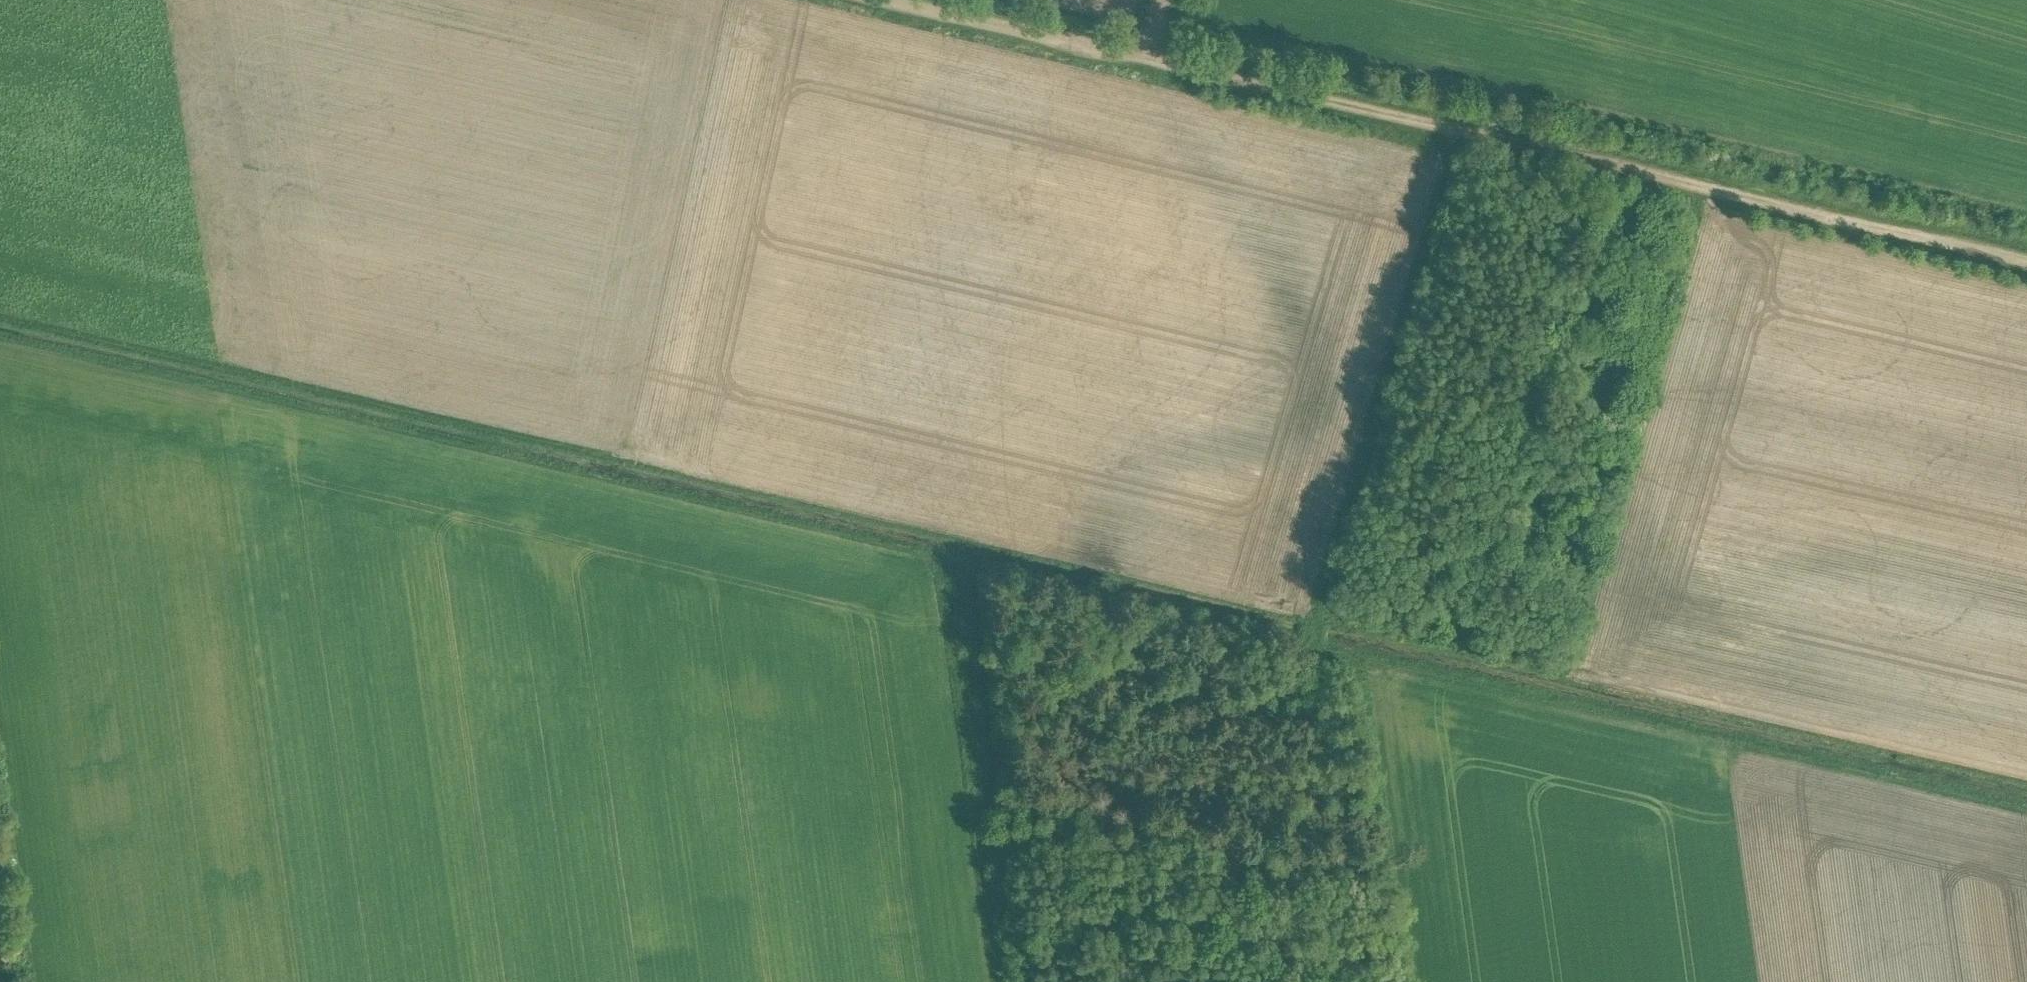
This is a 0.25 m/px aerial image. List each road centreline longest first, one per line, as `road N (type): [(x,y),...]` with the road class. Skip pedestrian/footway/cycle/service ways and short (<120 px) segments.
road 1 (residential): [(874,0),(2026,259)]

